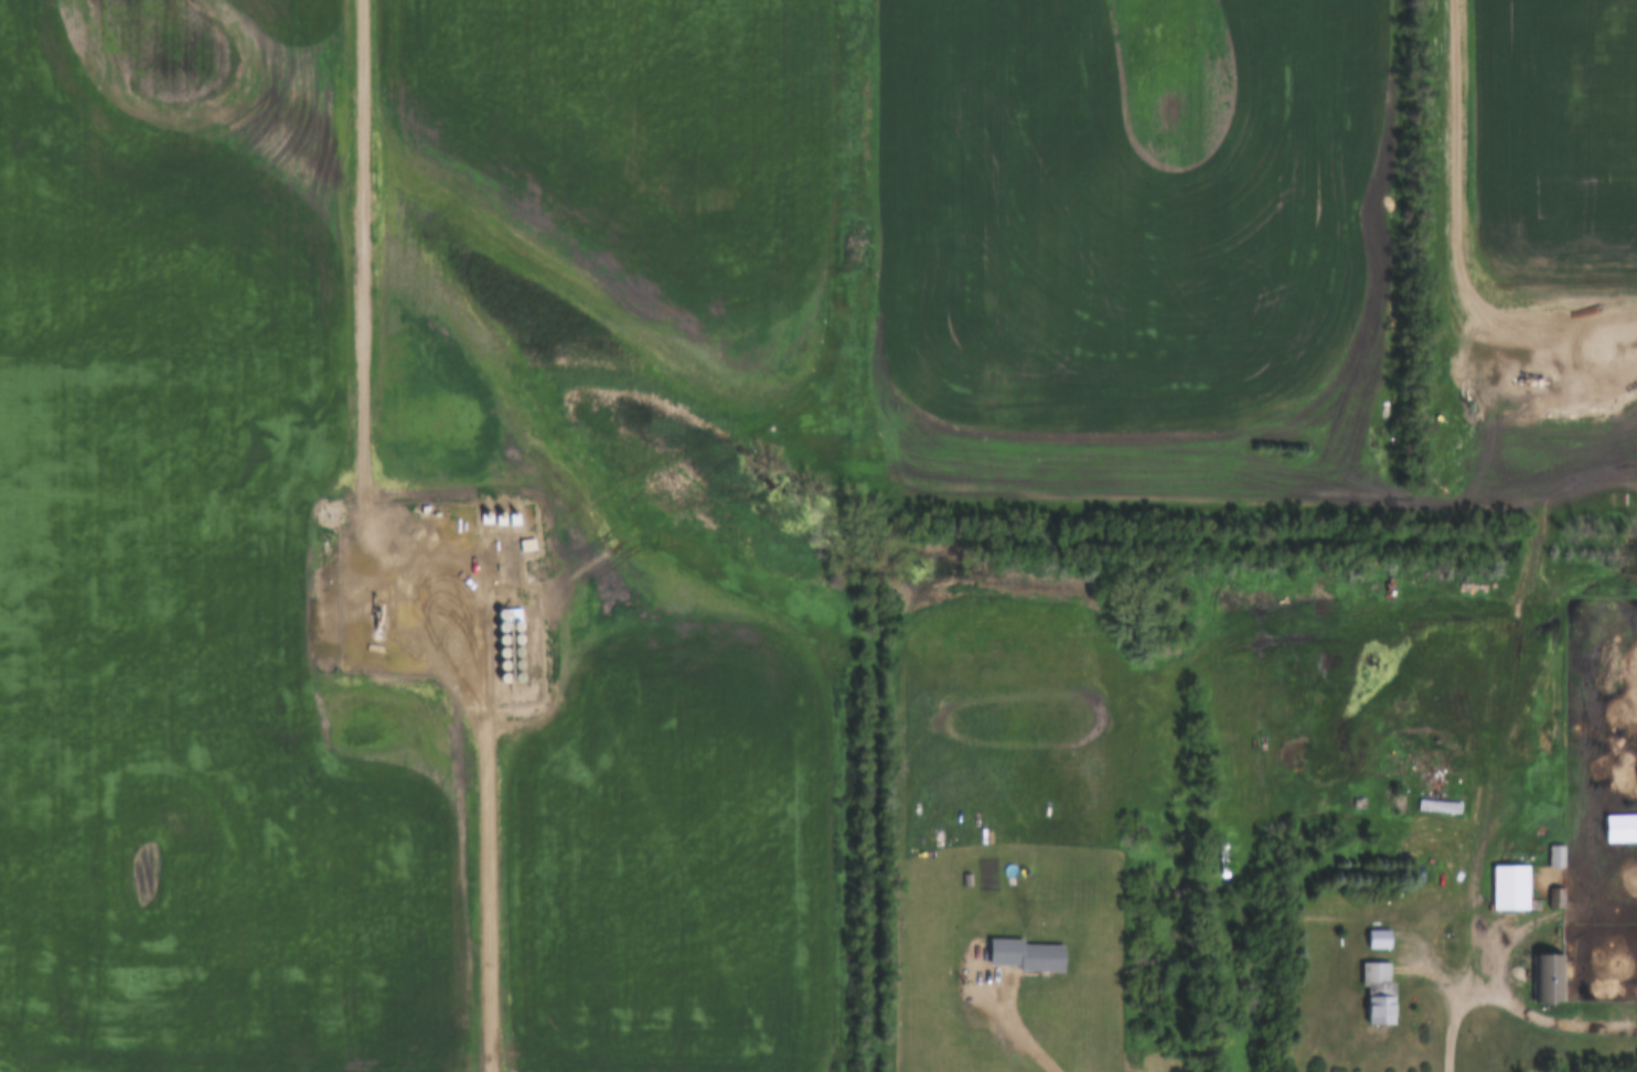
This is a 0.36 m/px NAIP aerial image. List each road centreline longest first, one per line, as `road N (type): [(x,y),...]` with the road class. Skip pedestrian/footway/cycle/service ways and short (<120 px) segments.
road 1 (track): [(1438,0),(1434,446),(1441,470),(1457,484),(1521,499),(1636,495)]
road 2 (track): [(1463,979),(1476,933),(1477,859),(1494,776),(1498,664),(1507,614),(1536,562),(1538,529),(1521,499)]

